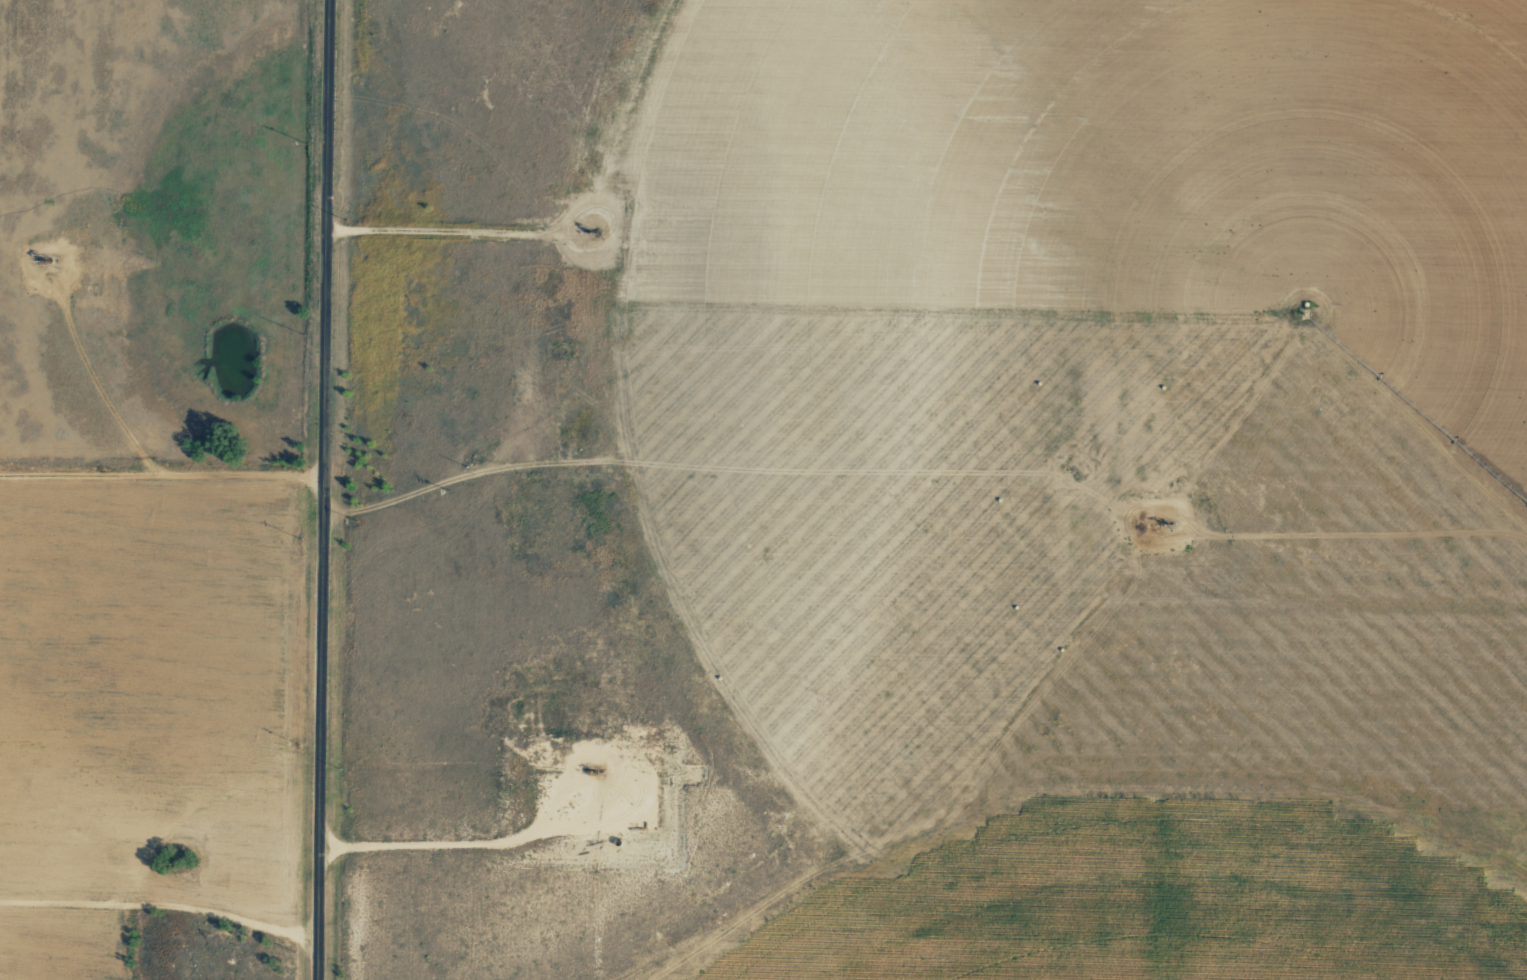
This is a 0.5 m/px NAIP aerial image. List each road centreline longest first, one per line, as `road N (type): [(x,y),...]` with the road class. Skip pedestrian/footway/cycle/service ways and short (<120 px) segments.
road 1 (tertiary): [(335,0),(330,979)]

